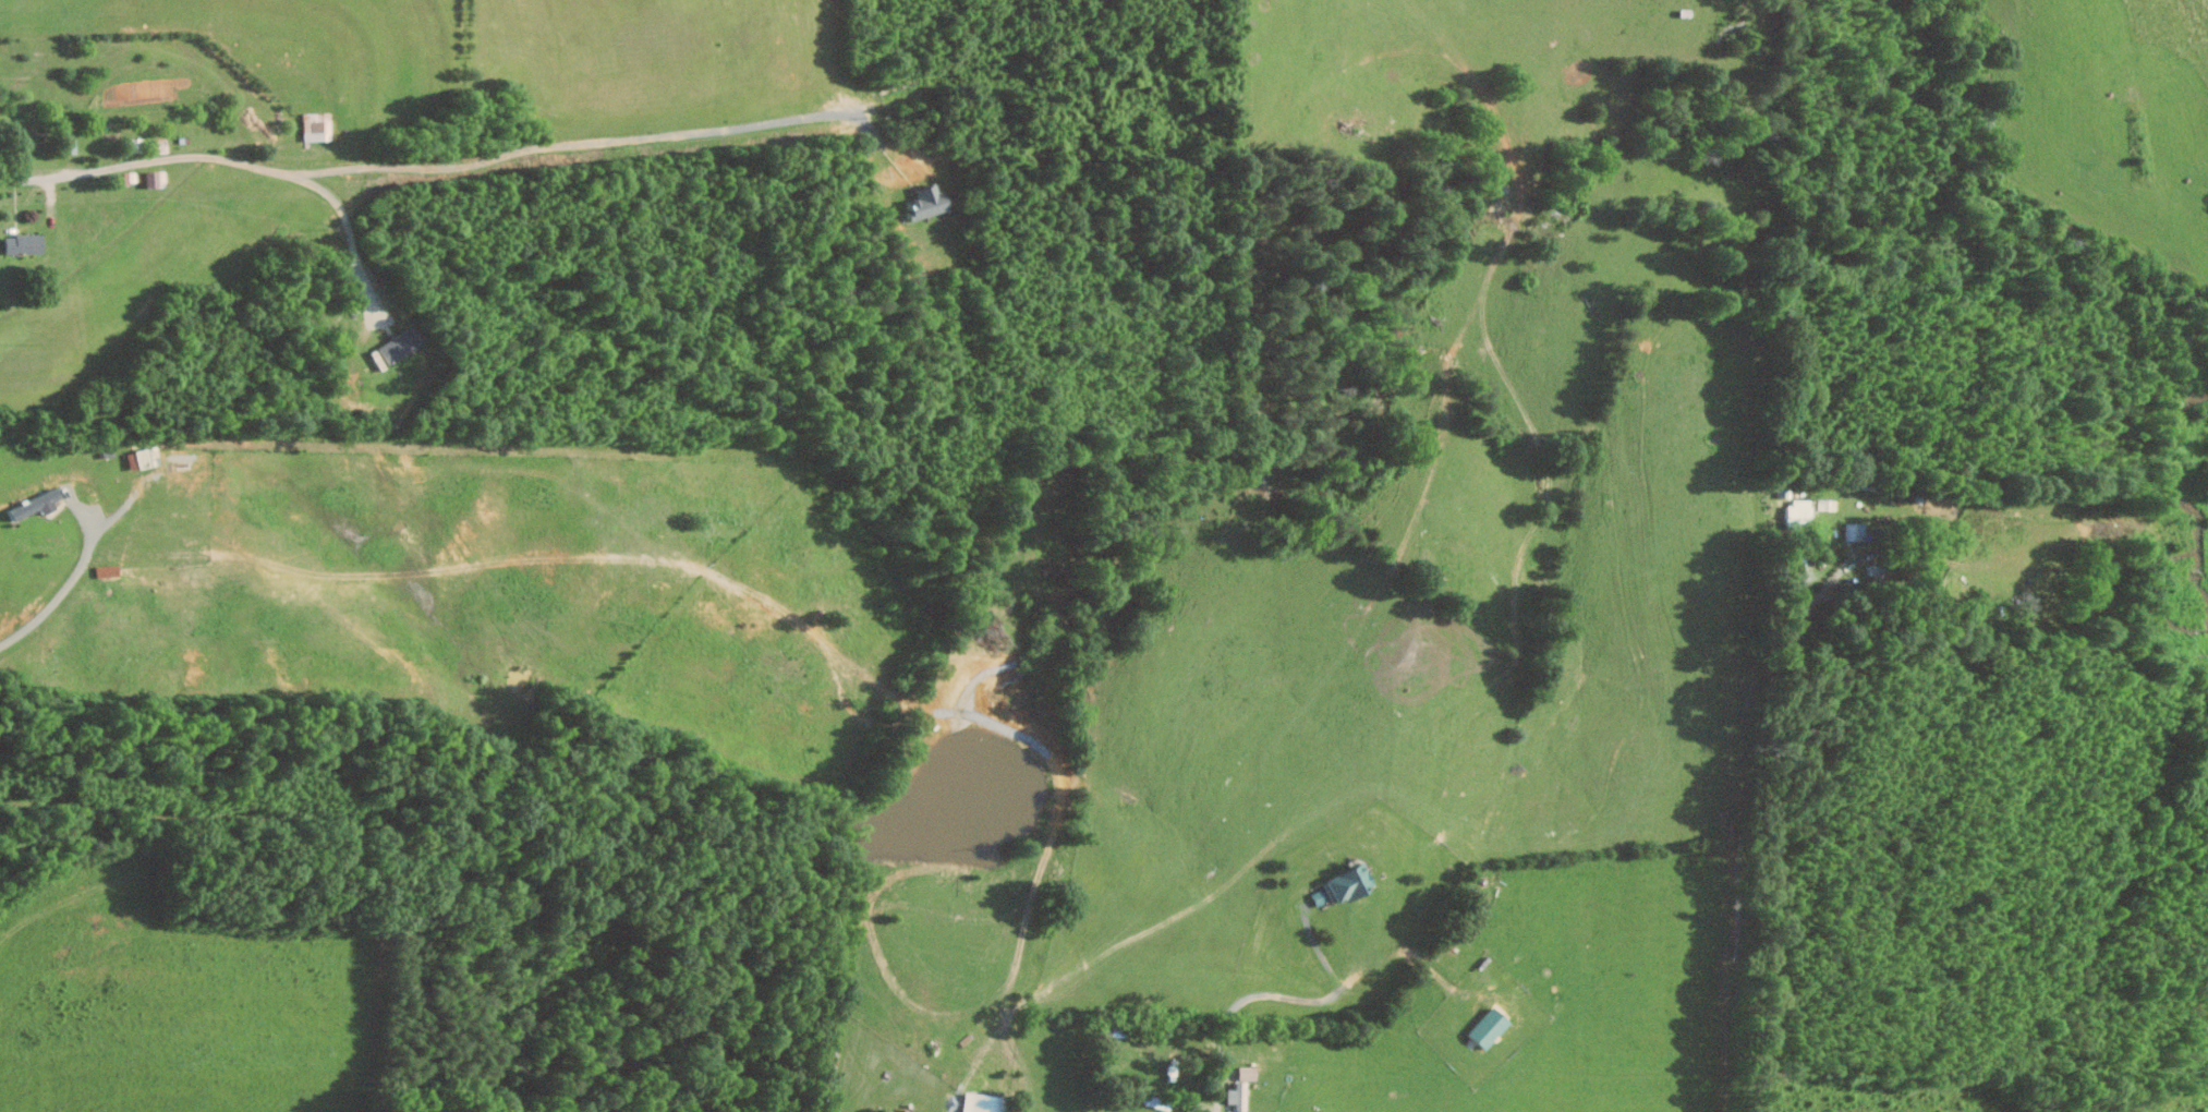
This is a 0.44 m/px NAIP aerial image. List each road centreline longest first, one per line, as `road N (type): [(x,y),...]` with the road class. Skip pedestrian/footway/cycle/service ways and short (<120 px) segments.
road 1 (residential): [(1735,1111),(1755,644),(1783,580),(1829,541)]

